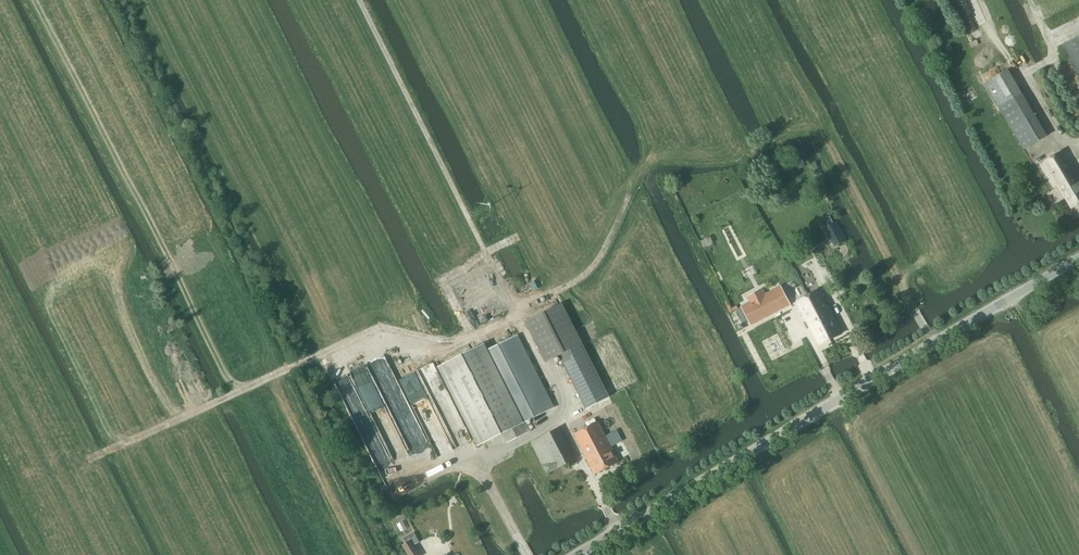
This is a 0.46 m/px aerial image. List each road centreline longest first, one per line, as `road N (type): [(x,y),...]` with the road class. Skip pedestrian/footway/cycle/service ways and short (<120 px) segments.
road 1 (unclassified): [(574,554),(1078,255)]
road 2 (track): [(561,418),(560,399),(360,0)]
road 3 (track): [(518,316),(452,341),(381,327),(89,458)]

